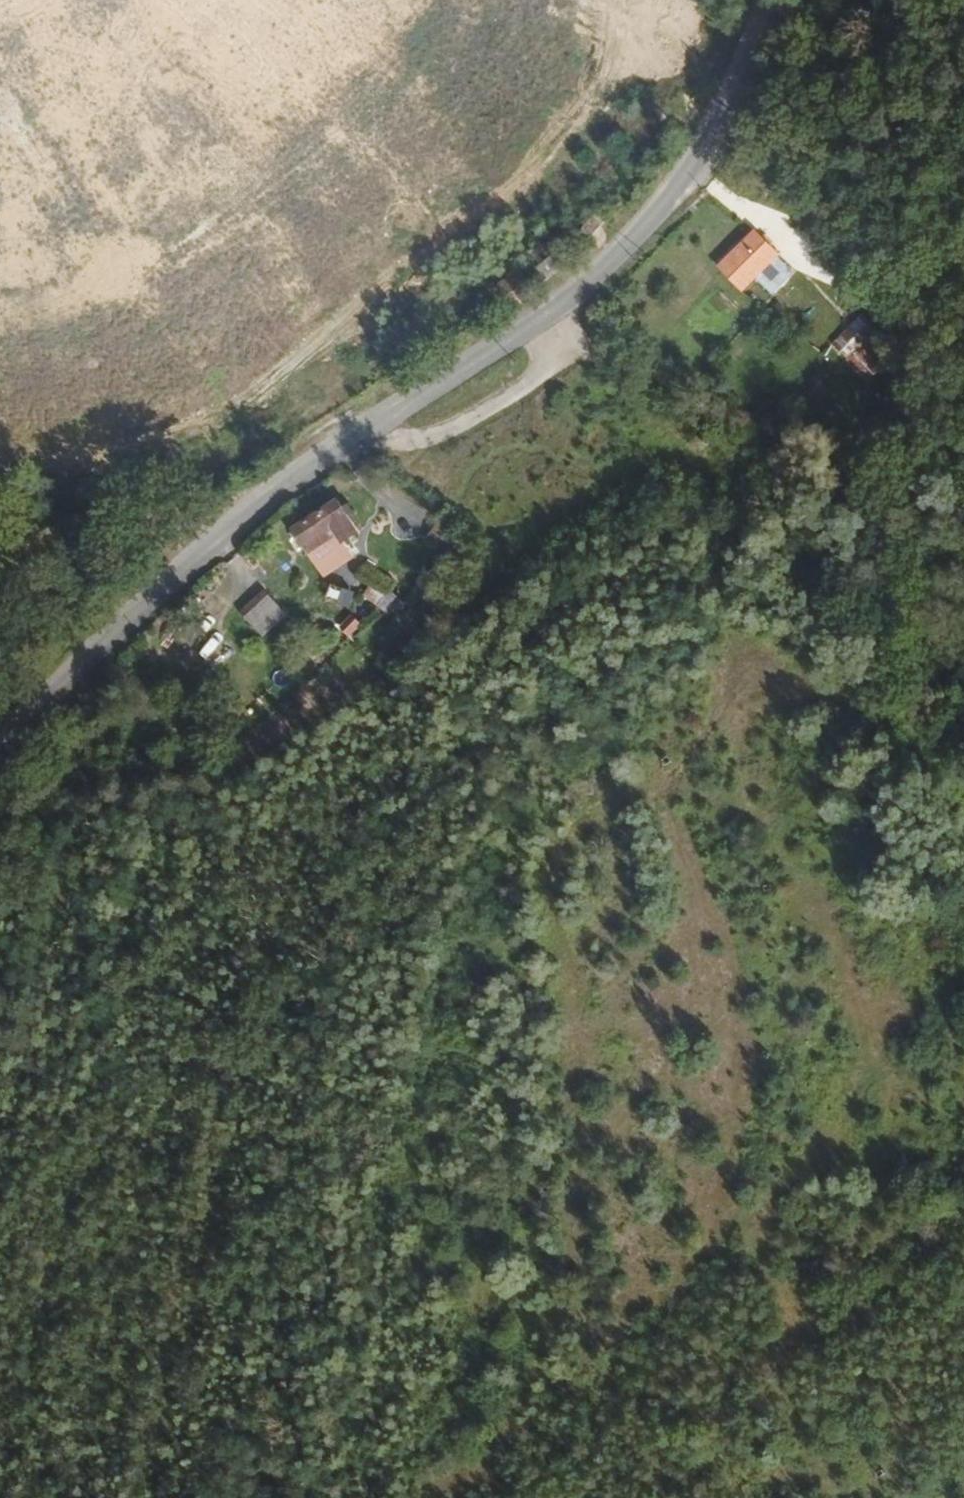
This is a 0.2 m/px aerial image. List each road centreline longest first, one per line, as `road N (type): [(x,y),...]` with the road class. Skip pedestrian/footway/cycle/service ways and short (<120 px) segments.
road 1 (tertiary): [(785,0),(700,159),(572,298),(254,509),(0,746)]
road 2 (track): [(0,579),(185,501),(326,455)]

